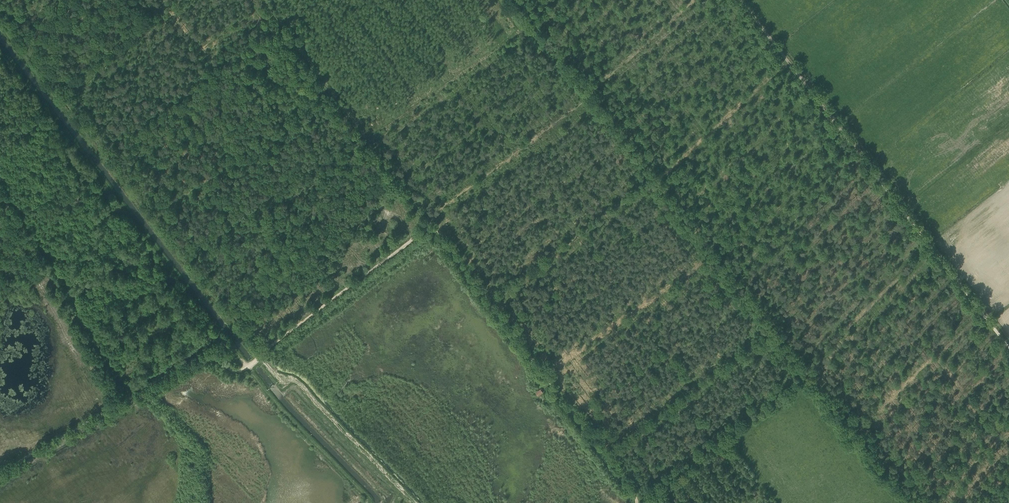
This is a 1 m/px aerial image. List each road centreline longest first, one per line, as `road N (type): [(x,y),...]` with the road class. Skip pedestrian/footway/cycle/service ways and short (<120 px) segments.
road 1 (track): [(430,225),(247,368),(199,357),(0,472)]
road 2 (track): [(1008,342),(744,0)]
road 3 (track): [(0,47),(247,368)]
road 4 (track): [(636,502),(430,225)]

